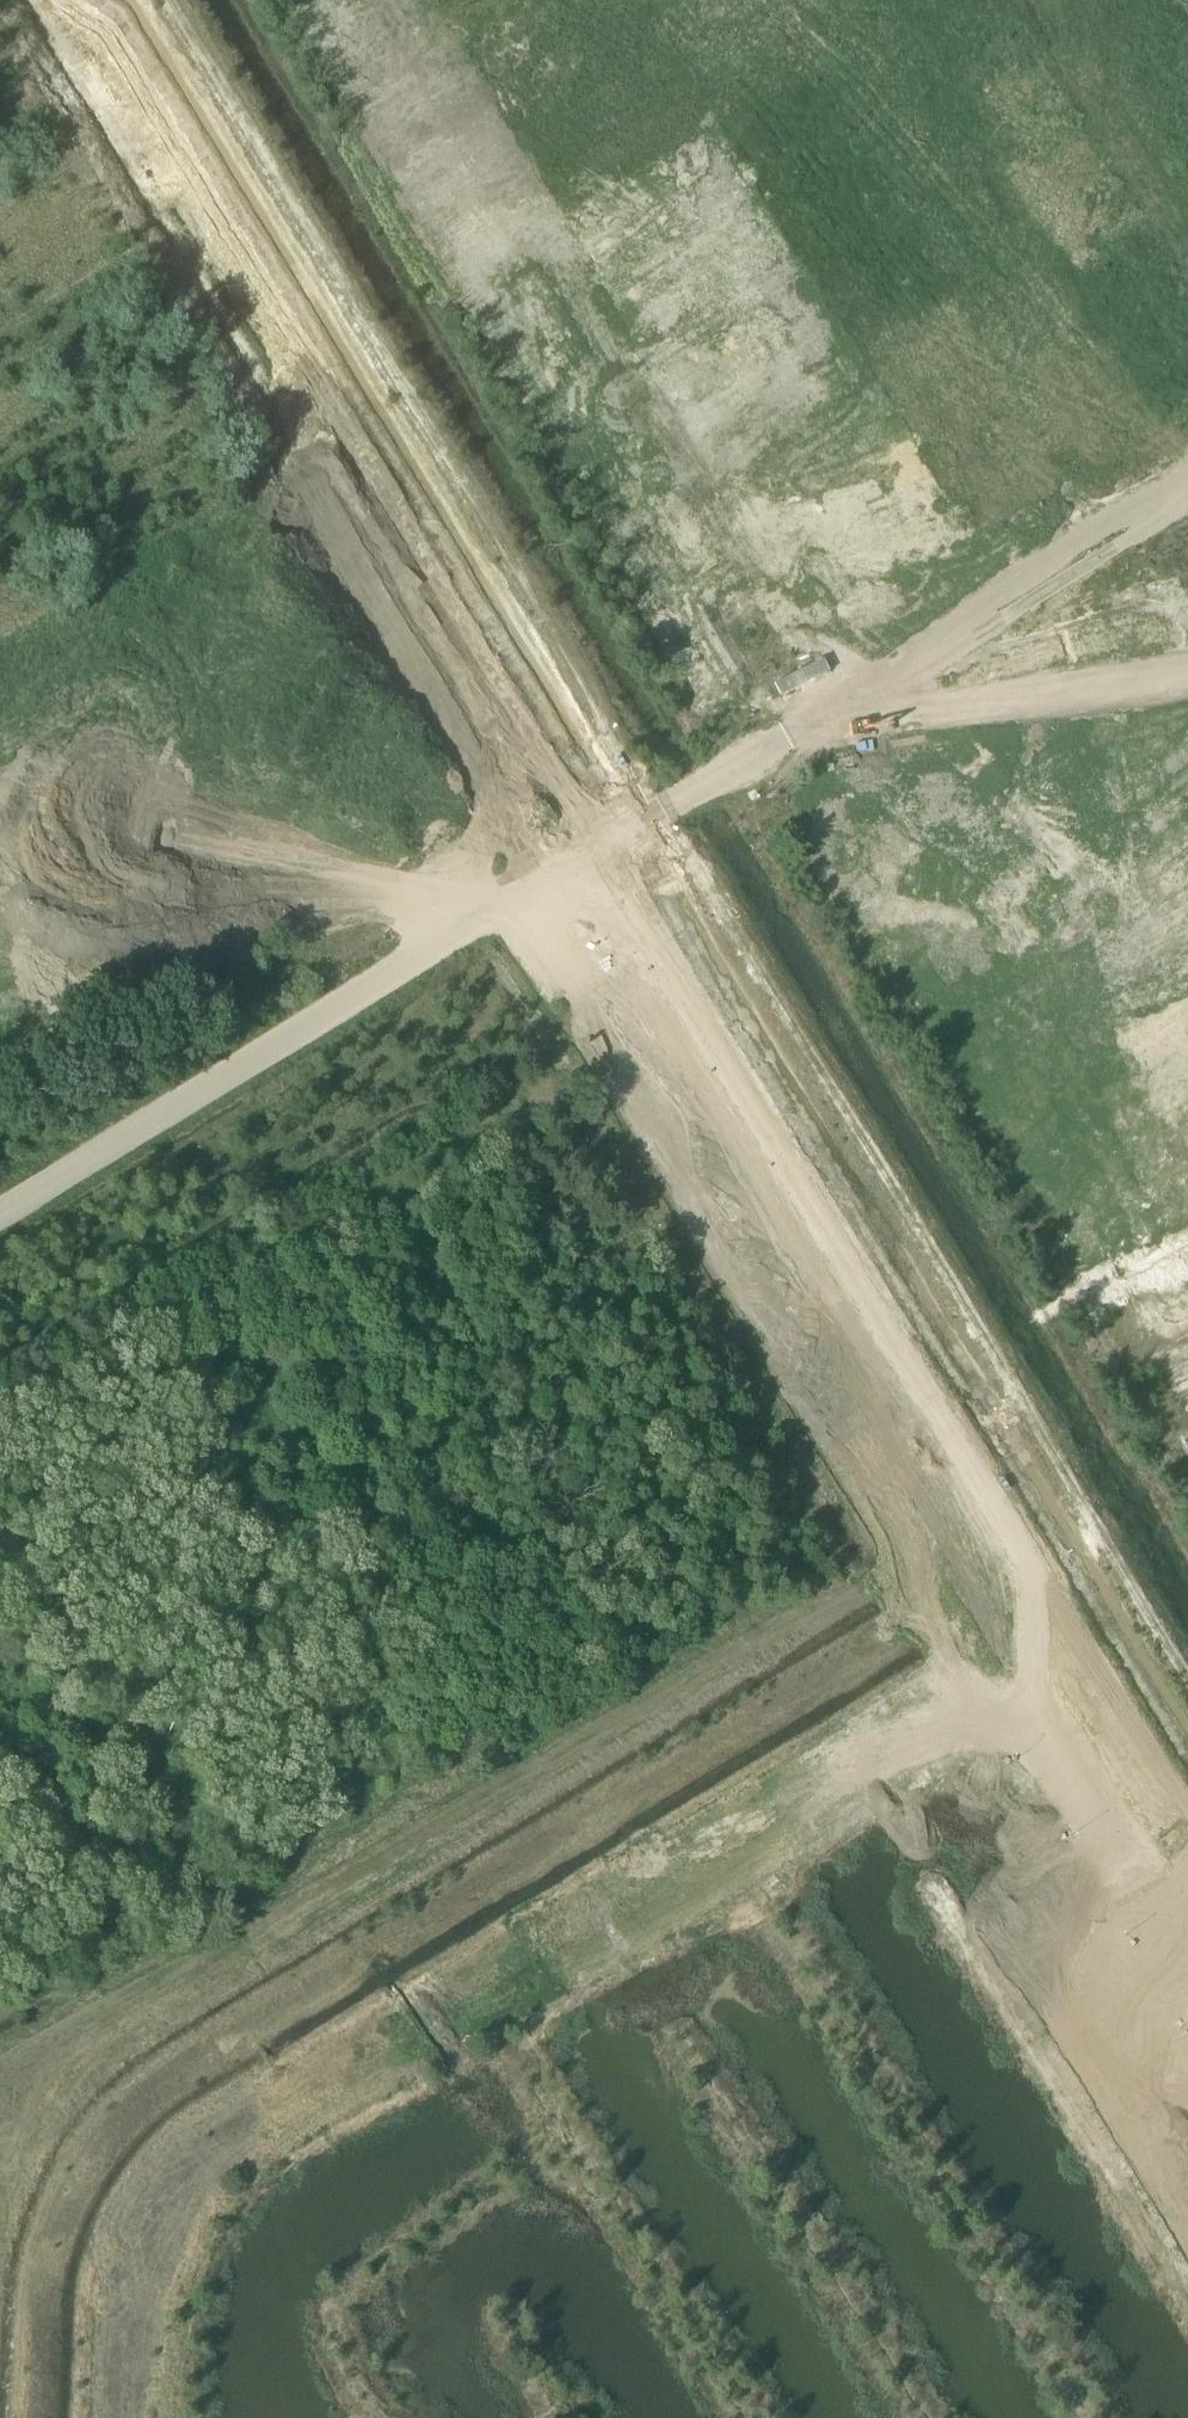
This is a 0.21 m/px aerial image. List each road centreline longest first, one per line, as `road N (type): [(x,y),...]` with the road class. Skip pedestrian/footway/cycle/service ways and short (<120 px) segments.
road 1 (track): [(0,1213),(786,734),(1187,669)]
road 2 (track): [(786,734),(1187,487)]

